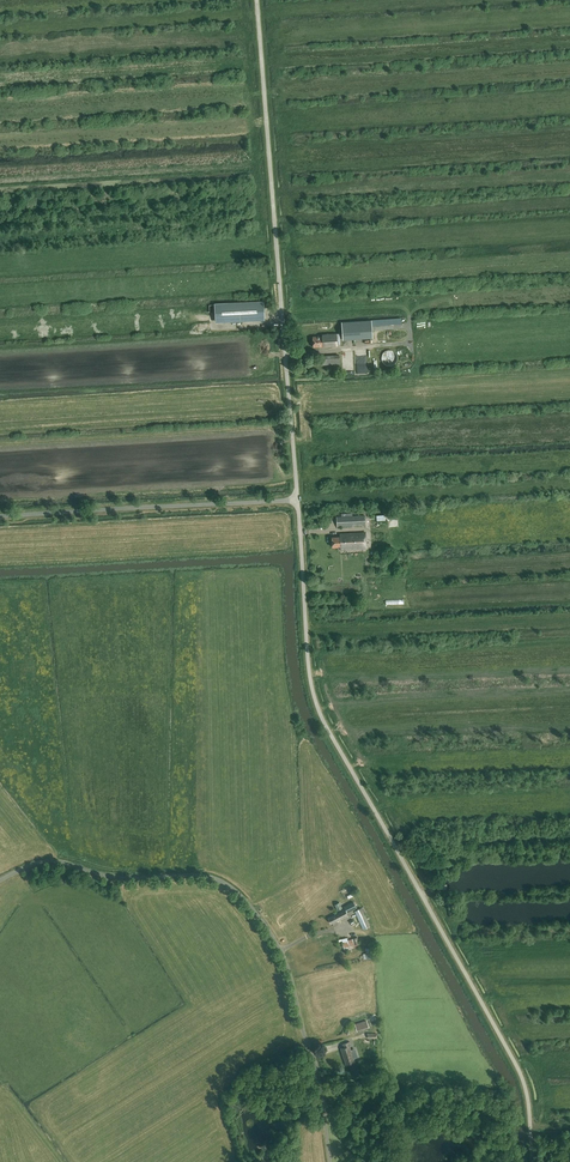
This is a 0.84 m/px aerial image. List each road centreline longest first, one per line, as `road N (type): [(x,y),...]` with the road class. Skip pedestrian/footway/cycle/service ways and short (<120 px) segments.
road 1 (unclassified): [(533,1161),(518,1067),(315,699),(298,500)]
road 2 (unclassified): [(329,1161),(321,1090),(281,950),(232,887),(203,875),(122,878),(53,861),(0,880)]
road 3 (unclassified): [(298,500),(257,0)]
road 4 (unclassified): [(0,516),(298,500)]

